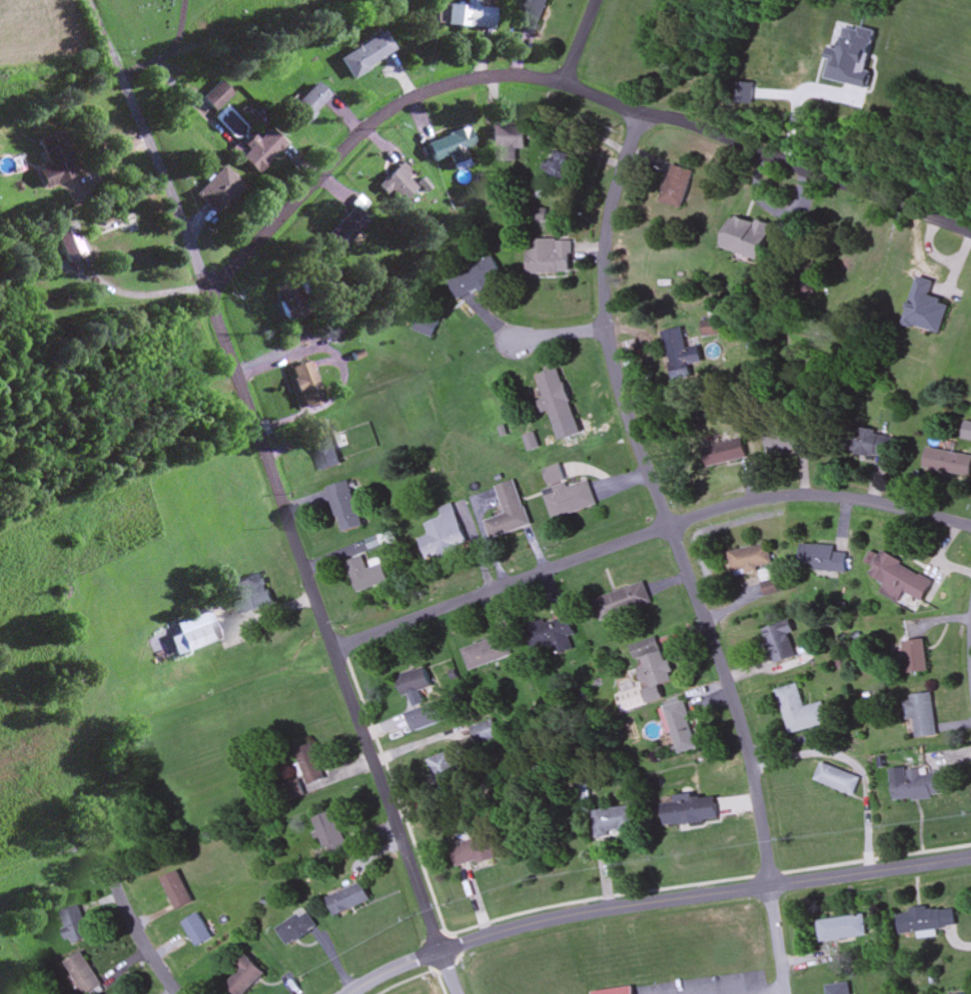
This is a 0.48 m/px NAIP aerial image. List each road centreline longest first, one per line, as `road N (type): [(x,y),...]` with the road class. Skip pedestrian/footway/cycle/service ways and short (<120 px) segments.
road 1 (residential): [(89,0),(182,223),(458,993)]
road 2 (residential): [(785,993),(729,697),(603,354),(607,230),(641,115)]
road 3 (residential): [(970,233),(562,84),(500,77),(438,88),(382,115),(206,294)]
road 4 (residential): [(333,650),(575,556),(743,504),(821,497),(970,526)]
road 5 (residential): [(351,993),(417,961),(547,920),(970,858)]
road 6 (residential): [(179,993),(114,886)]

